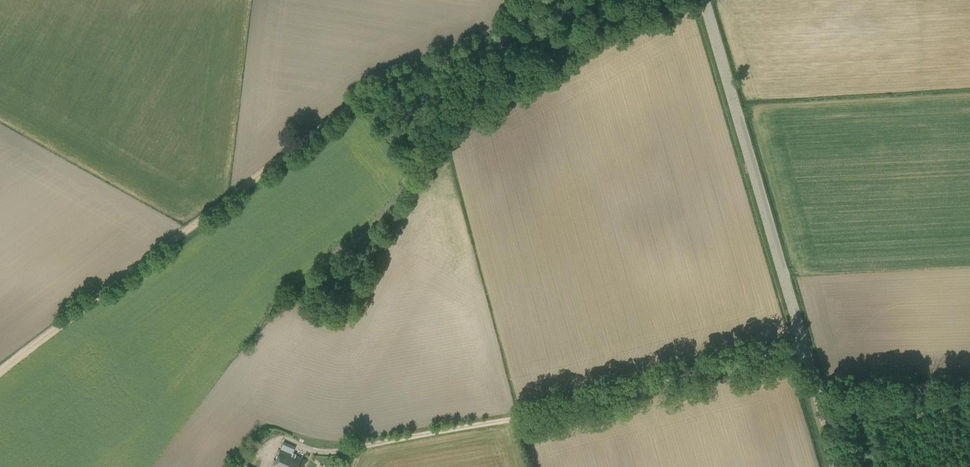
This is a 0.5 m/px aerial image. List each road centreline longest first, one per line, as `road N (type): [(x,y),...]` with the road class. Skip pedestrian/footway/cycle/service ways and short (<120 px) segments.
road 1 (track): [(532,0),(516,33),(485,51),(421,66),(370,97),(0,370)]
road 2 (tertiary): [(841,466),(707,0)]
road 3 (track): [(806,348),(519,416),(356,444)]

